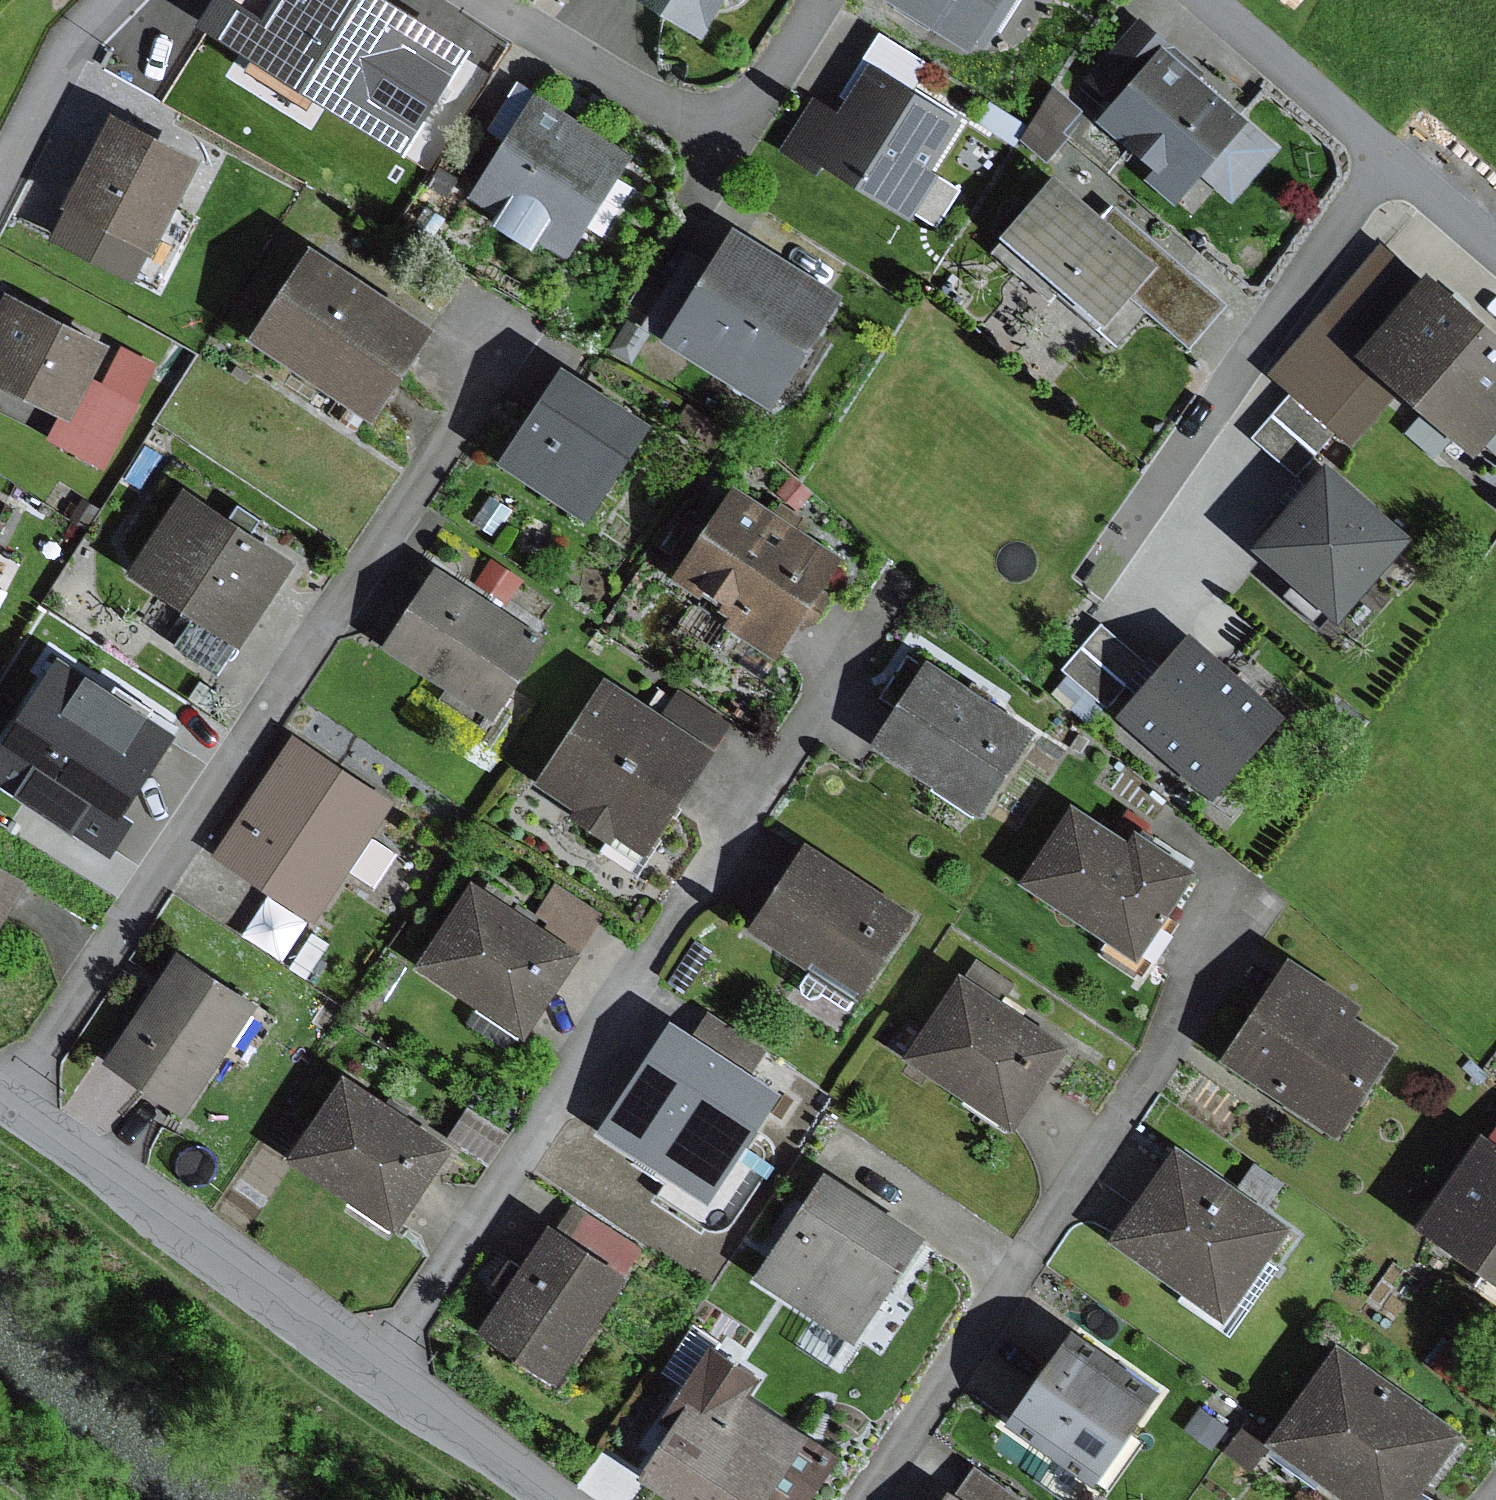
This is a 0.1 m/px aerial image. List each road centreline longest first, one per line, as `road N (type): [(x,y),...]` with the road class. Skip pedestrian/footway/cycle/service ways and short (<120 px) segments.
road 1 (unclassified): [(380,1375),(872,597)]
road 2 (unclassified): [(10,1103),(494,370)]
road 3 (unclassified): [(864,1499),(1235,939)]
road 4 (residential): [(1393,157),(1118,547)]
road 5 (residential): [(475,0),(724,147),(820,0)]
road 6 (residential): [(10,1103),(380,1375)]
road 7 (residential): [(1393,157),(1211,0)]
road 8 (residential): [(380,1375),(554,1499)]
road 9 (unclassified): [(0,175),(70,39),(108,0)]
road 10 (residential): [(1495,246),(1393,157)]

